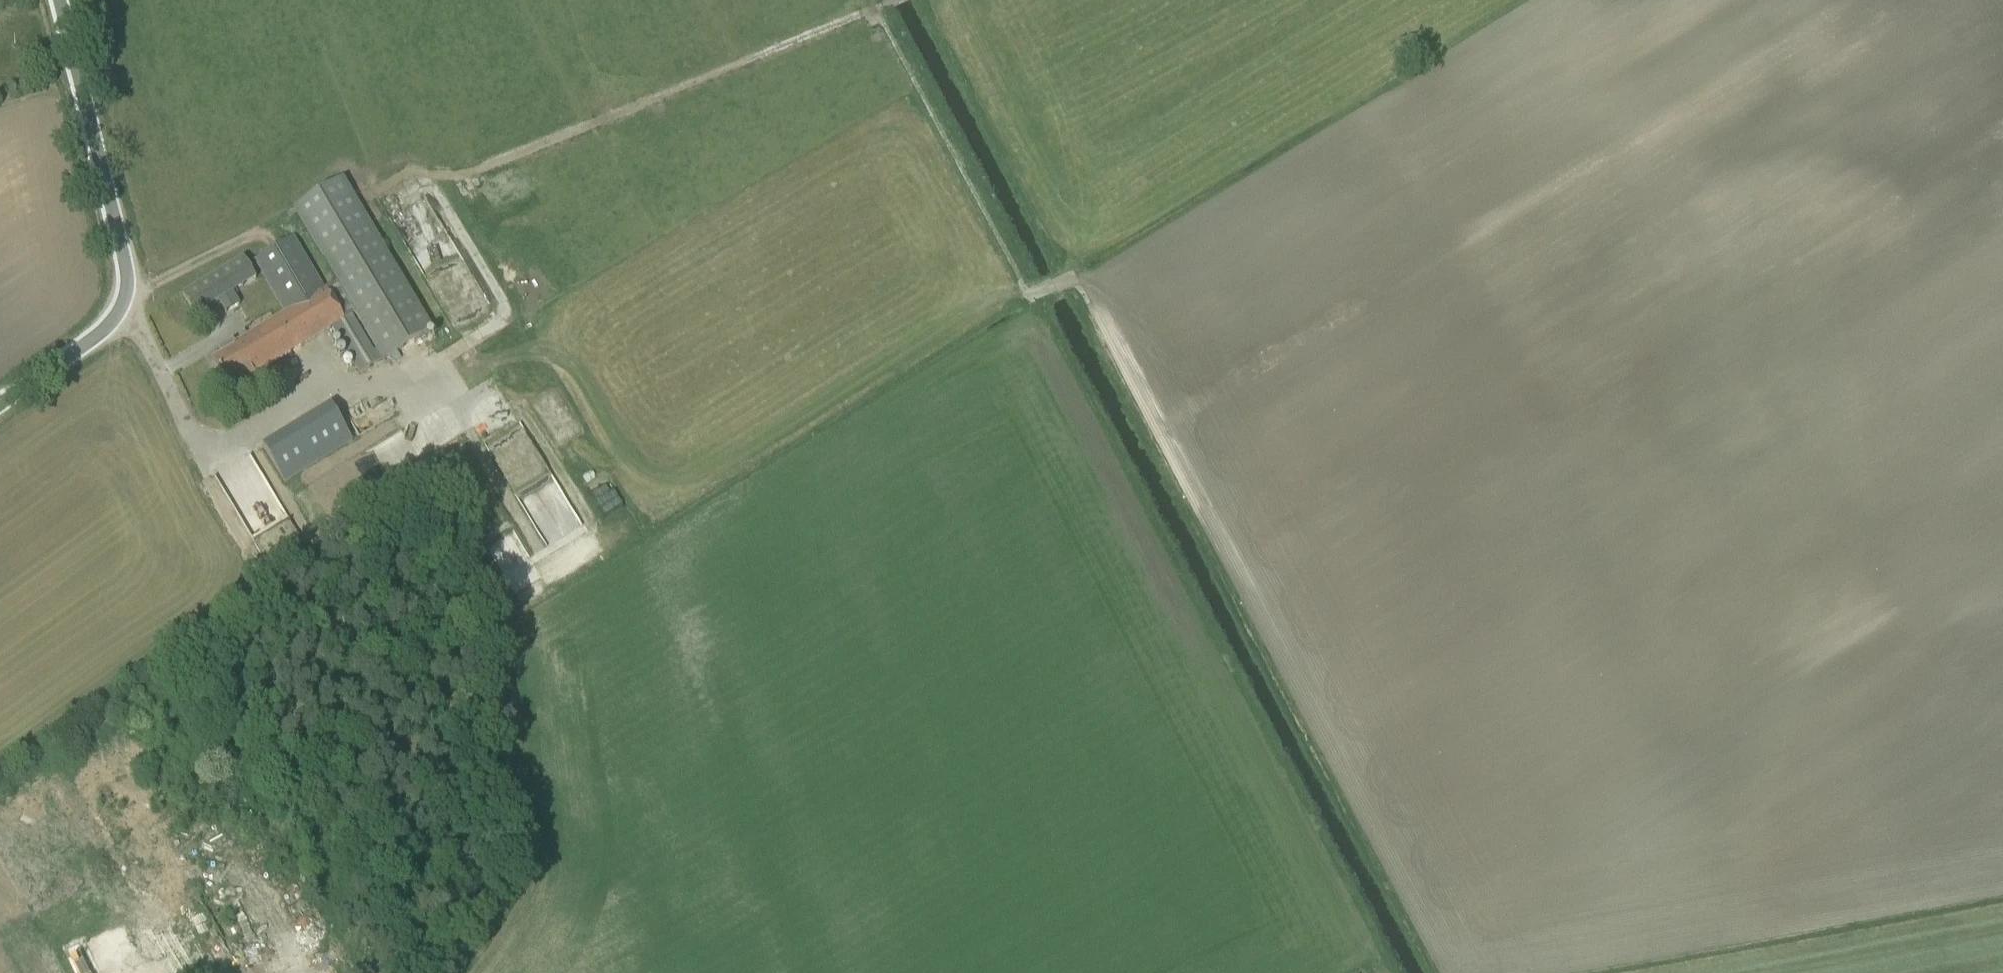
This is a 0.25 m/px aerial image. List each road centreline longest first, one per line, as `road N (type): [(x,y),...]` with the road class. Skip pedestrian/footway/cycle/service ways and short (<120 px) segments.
road 1 (unclassified): [(0,401),(96,334),(122,296),(113,225),(56,0)]

